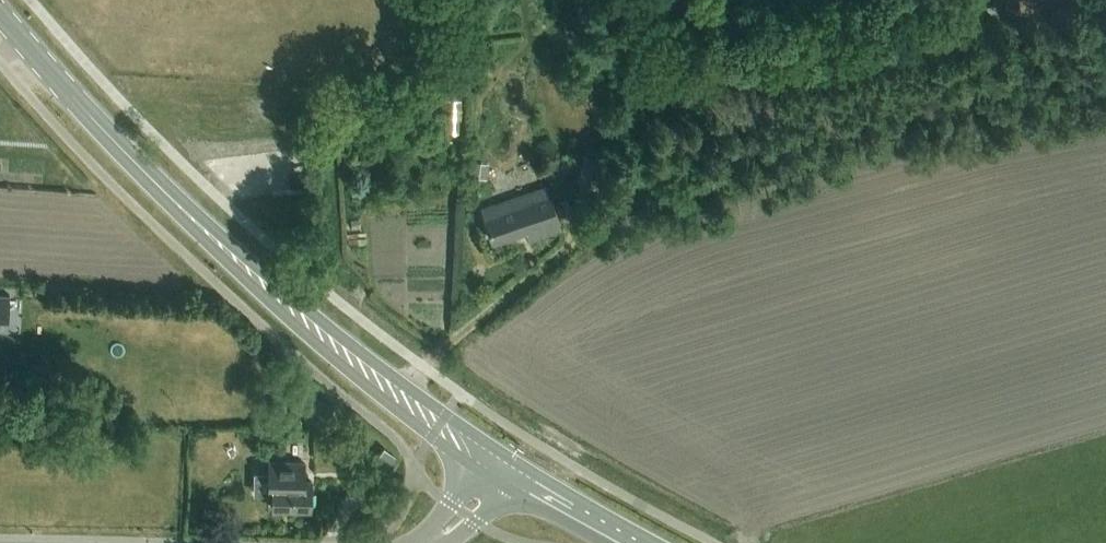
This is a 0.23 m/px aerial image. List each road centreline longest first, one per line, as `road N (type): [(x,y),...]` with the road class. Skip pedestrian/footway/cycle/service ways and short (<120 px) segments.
road 1 (secondary): [(502,468),(394,396),(312,329),(186,216),(0,19)]
road 2 (track): [(717,0),(648,63),(632,173),(566,254),(394,396)]
road 3 (secondary): [(638,542),(502,468)]

